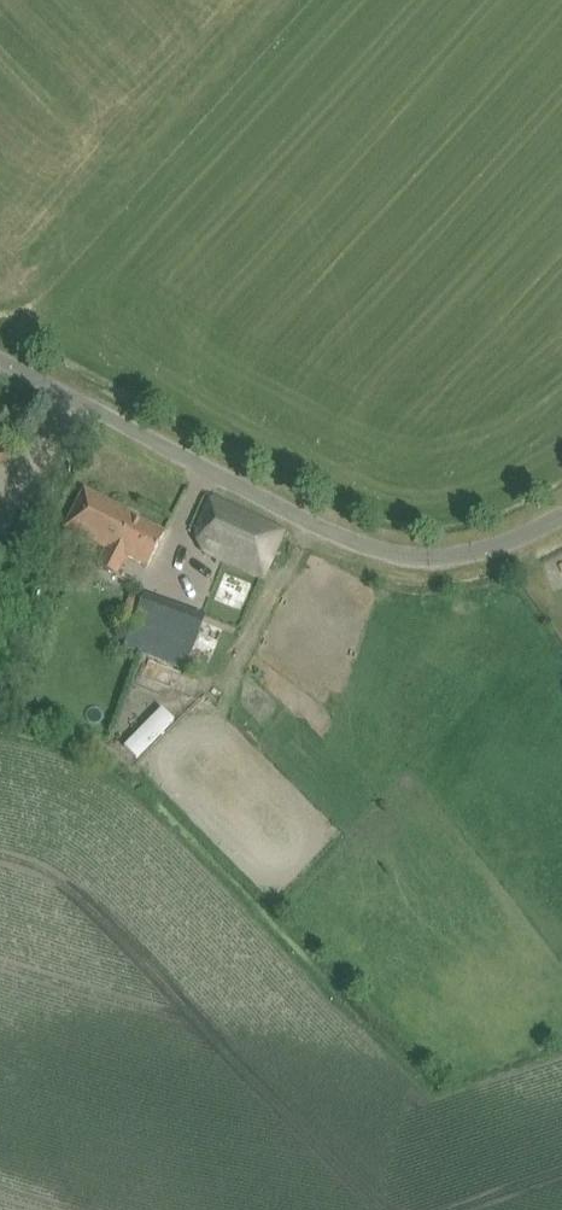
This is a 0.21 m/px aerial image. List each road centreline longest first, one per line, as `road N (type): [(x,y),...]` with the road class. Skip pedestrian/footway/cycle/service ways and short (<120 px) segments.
road 1 (unclassified): [(561,520),(447,560),(368,552),(0,366)]

